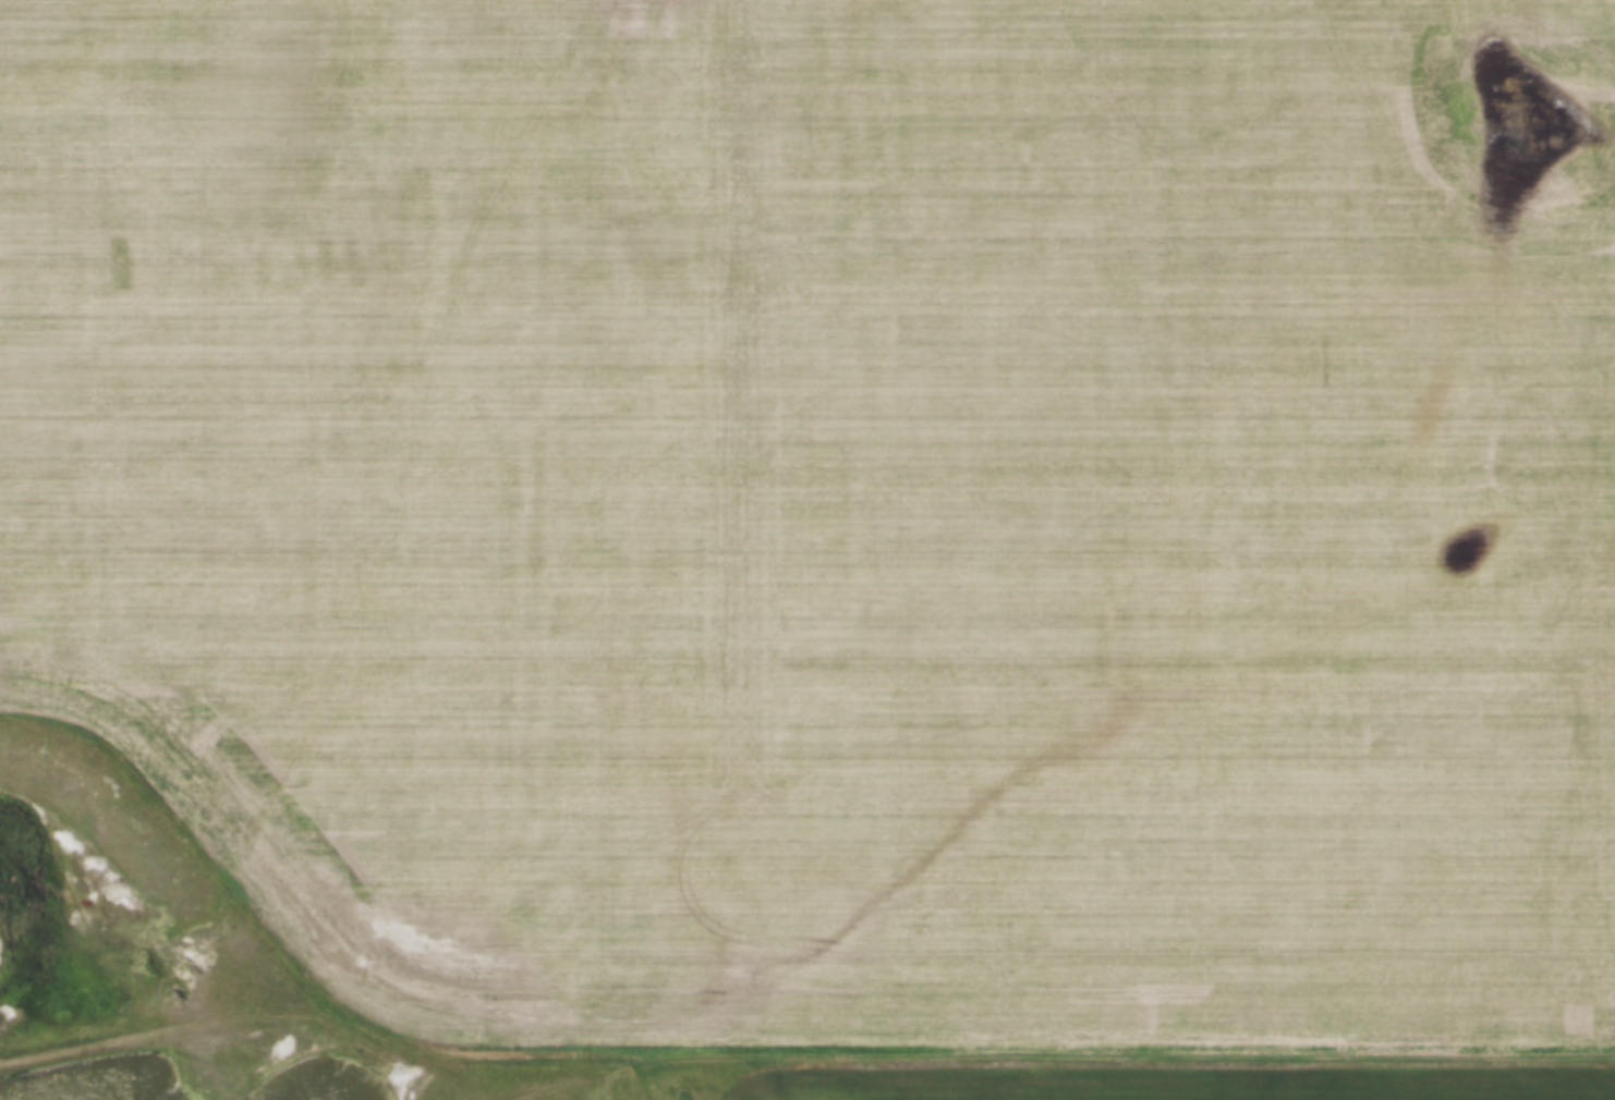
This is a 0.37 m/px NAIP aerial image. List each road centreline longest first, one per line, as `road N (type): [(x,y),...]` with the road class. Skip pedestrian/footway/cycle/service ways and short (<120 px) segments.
road 1 (track): [(0,703),(62,719),(112,746),(202,833),(315,988),(364,1030),(410,1048),(1614,1049)]

